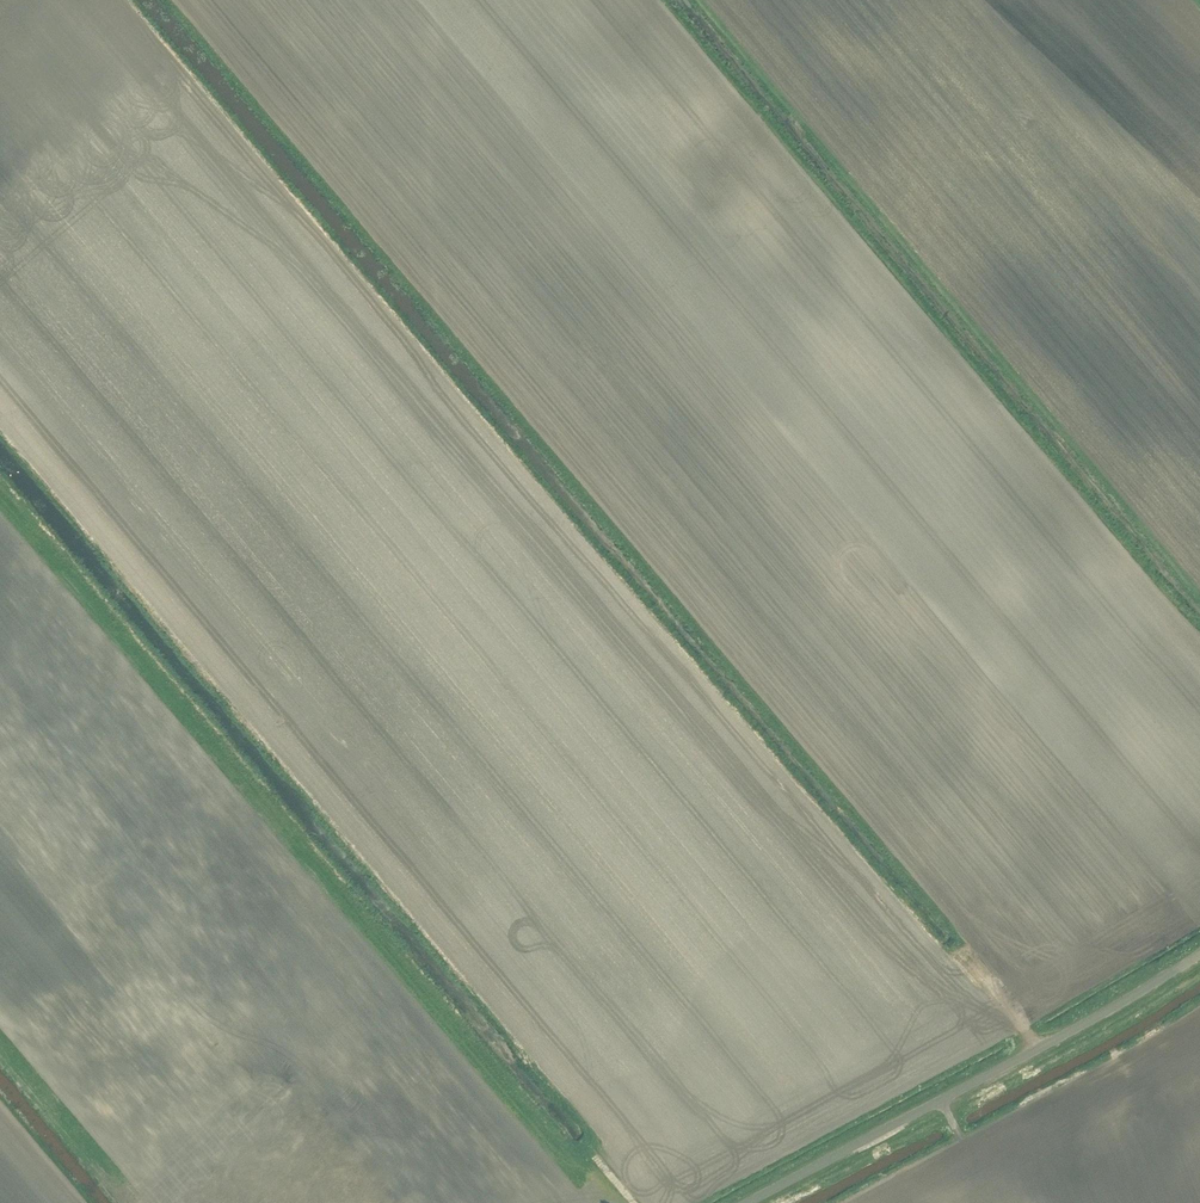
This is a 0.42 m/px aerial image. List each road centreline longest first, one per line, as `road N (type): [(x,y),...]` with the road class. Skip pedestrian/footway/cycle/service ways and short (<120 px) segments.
road 1 (unclassified): [(749,1202),(1124,1004),(1199,953)]

